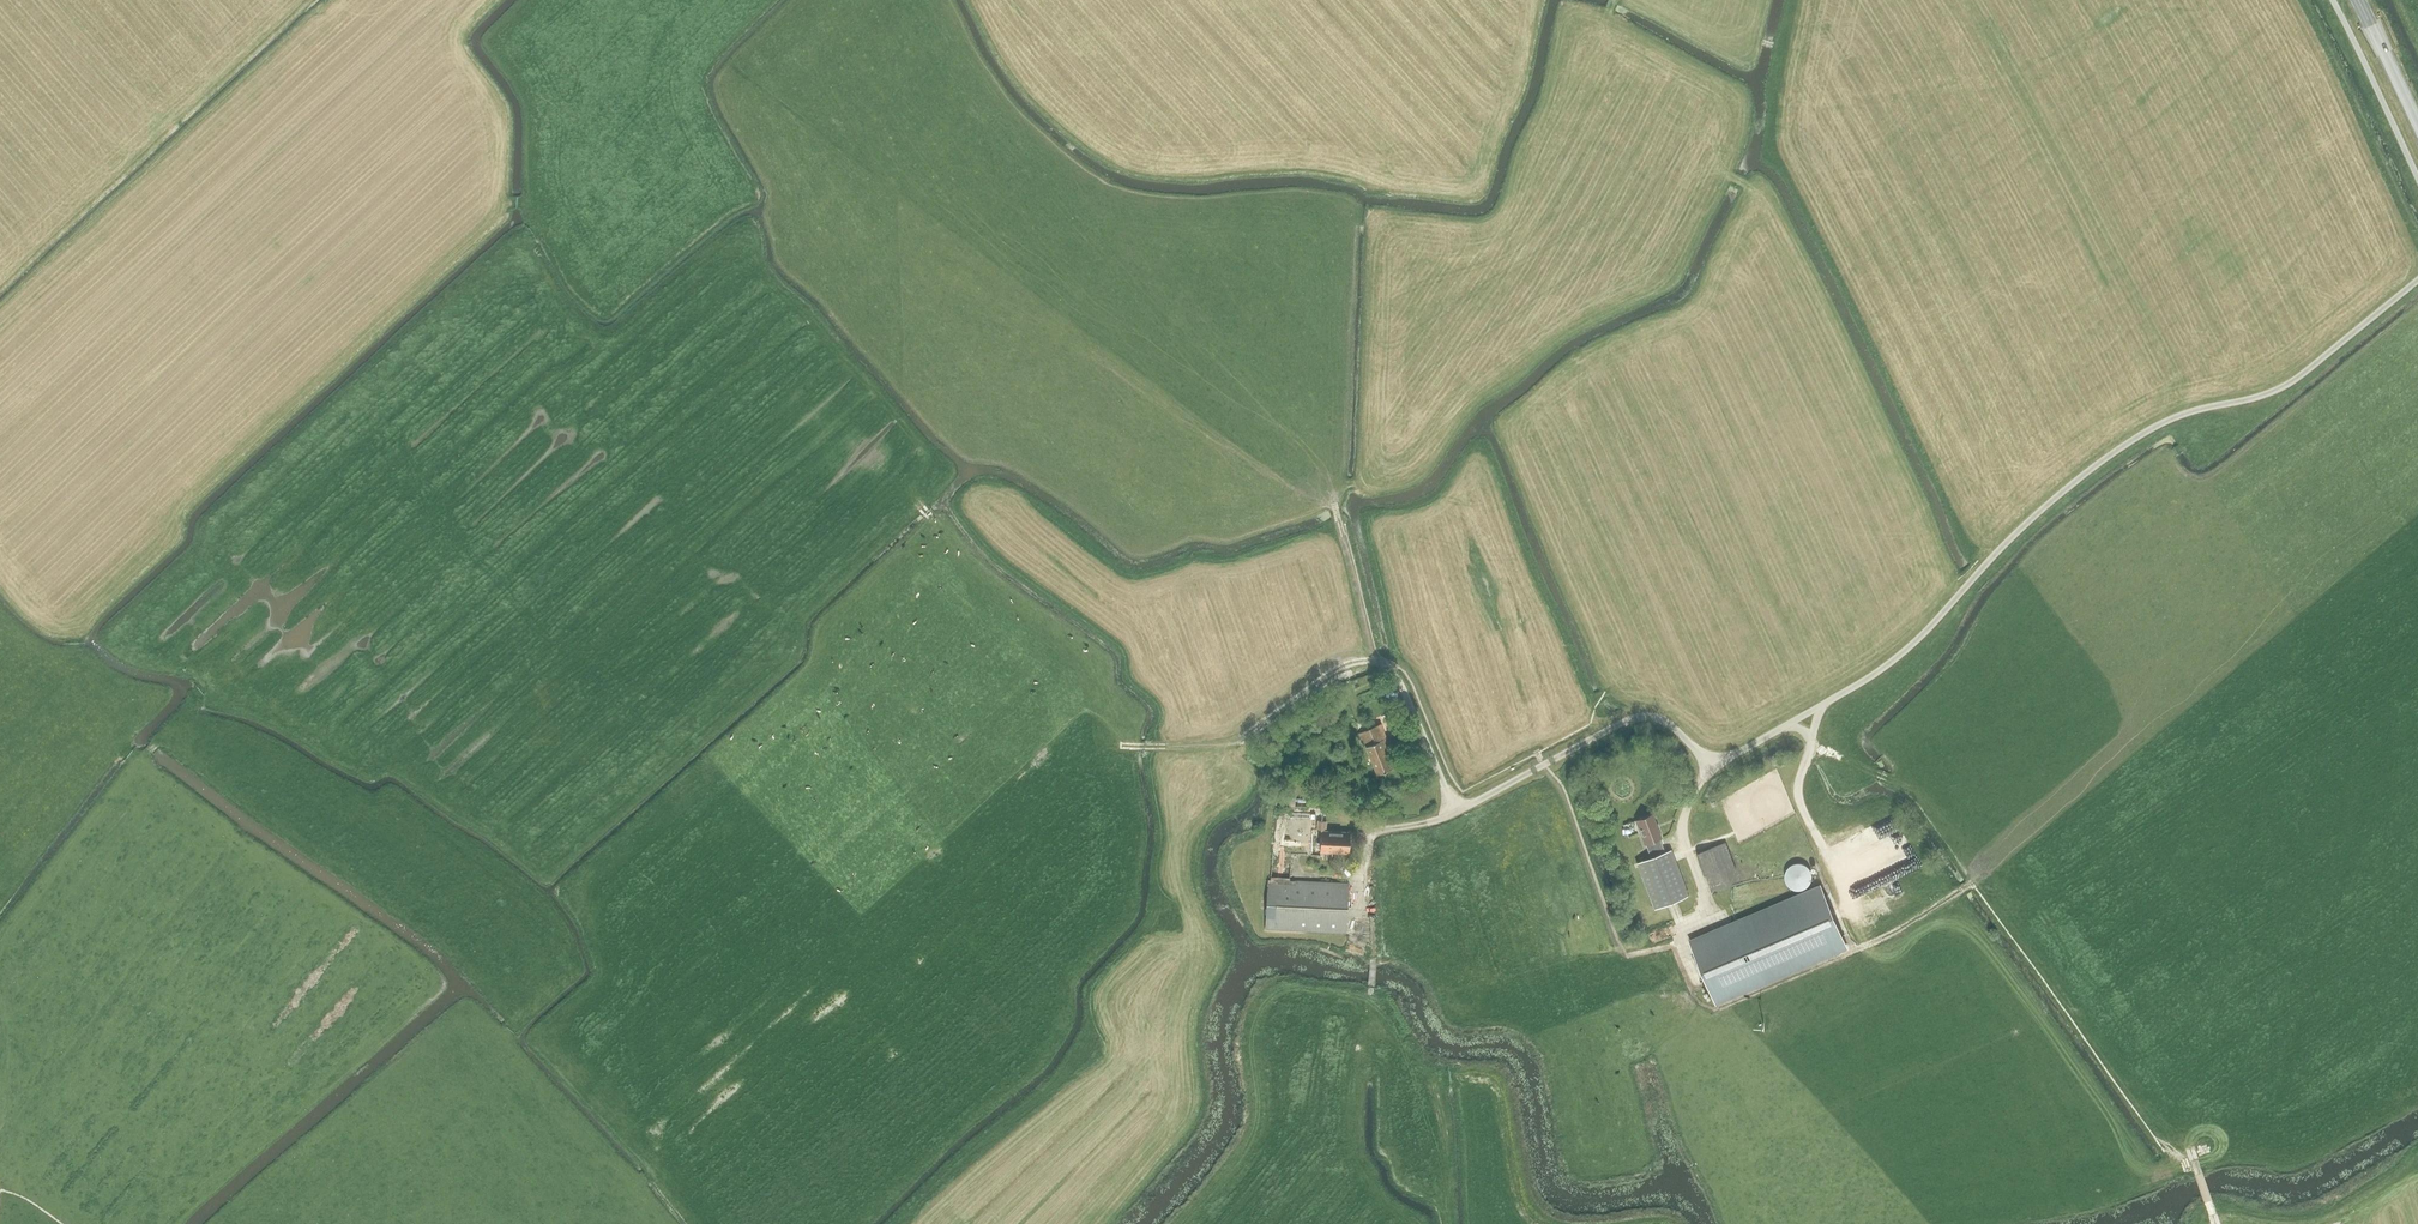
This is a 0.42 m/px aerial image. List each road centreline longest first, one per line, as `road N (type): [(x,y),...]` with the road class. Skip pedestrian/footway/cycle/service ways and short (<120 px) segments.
road 1 (track): [(1696,988),(1711,1008),(1721,1007),(1874,941),(1973,883),(2179,1171)]
road 2 (track): [(1448,1223),(1435,1087),(1371,1005),(1371,924)]
road 3 (track): [(1388,668),(1371,658),(1349,662),(1240,739),(1124,747)]
road 4 (track): [(1681,945),(1628,952),(1615,938),(1579,826),(1543,766)]
road 5 (primary): [(2417,125),(2358,0)]

